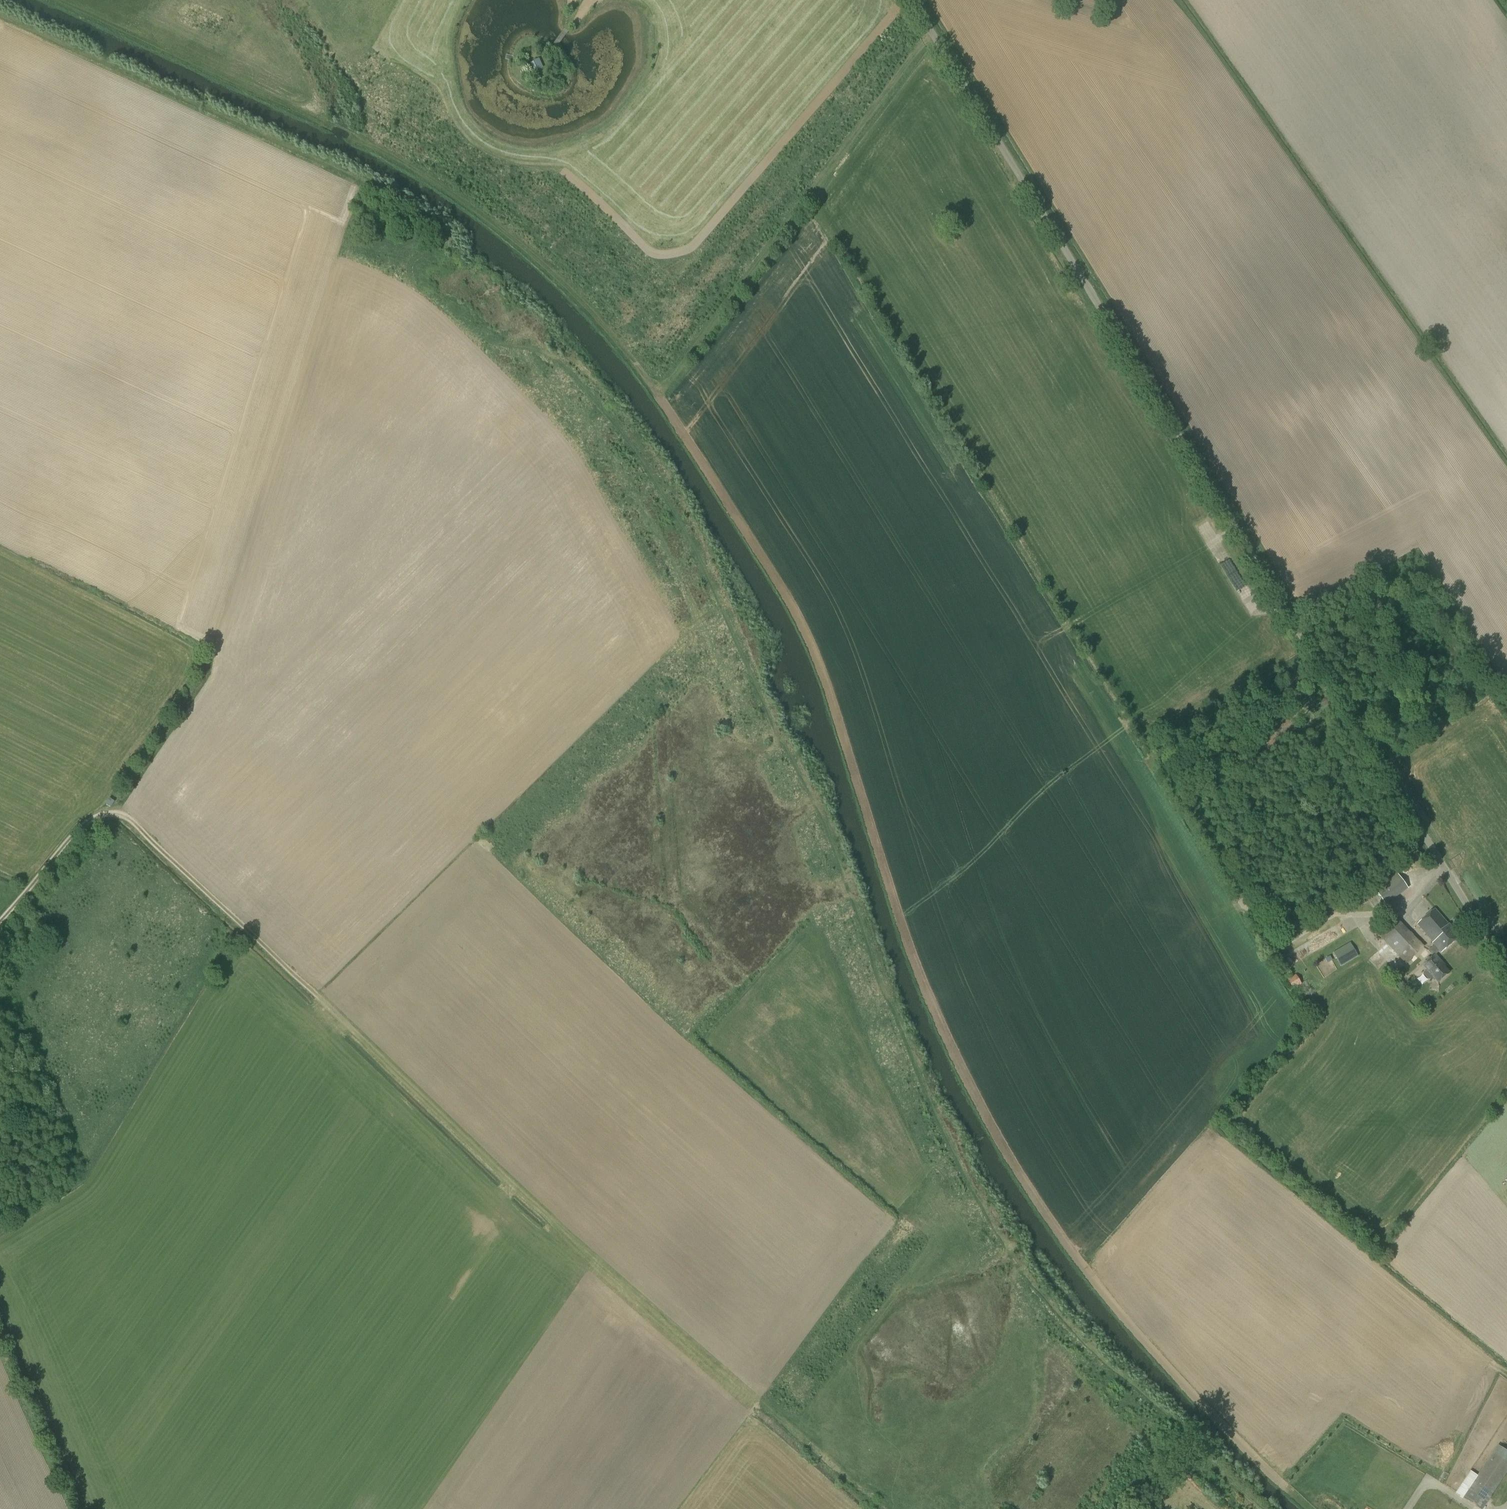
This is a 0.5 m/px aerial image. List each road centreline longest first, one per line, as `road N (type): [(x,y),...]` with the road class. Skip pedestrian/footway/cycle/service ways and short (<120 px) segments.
road 1 (unclassified): [(1506,970),(909,0)]
road 2 (track): [(885,1508),(527,1196),(250,930)]

